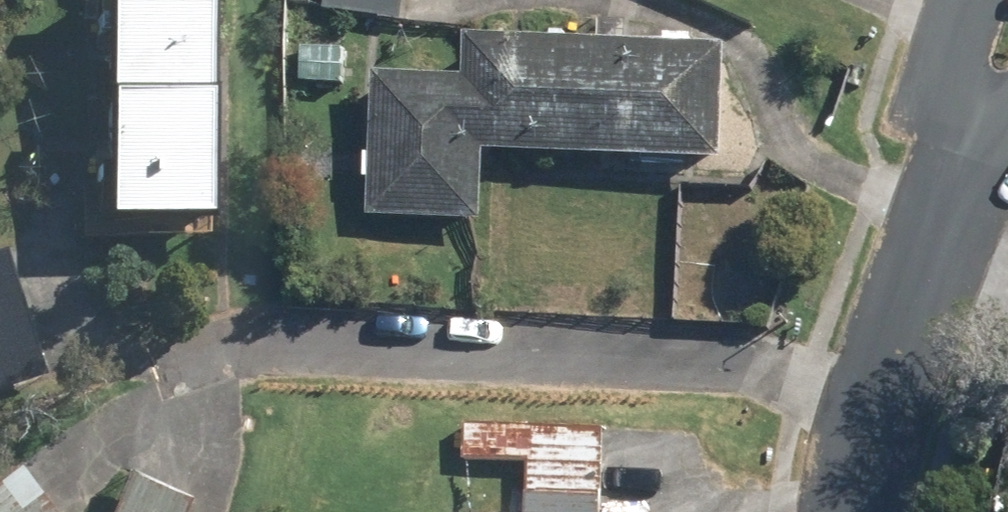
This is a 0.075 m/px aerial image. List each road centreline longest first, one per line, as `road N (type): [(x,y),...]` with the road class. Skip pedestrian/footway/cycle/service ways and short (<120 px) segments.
road 1 (residential): [(949,189),(883,368),(846,511)]
road 2 (residential): [(949,189),(950,71),(970,0)]

